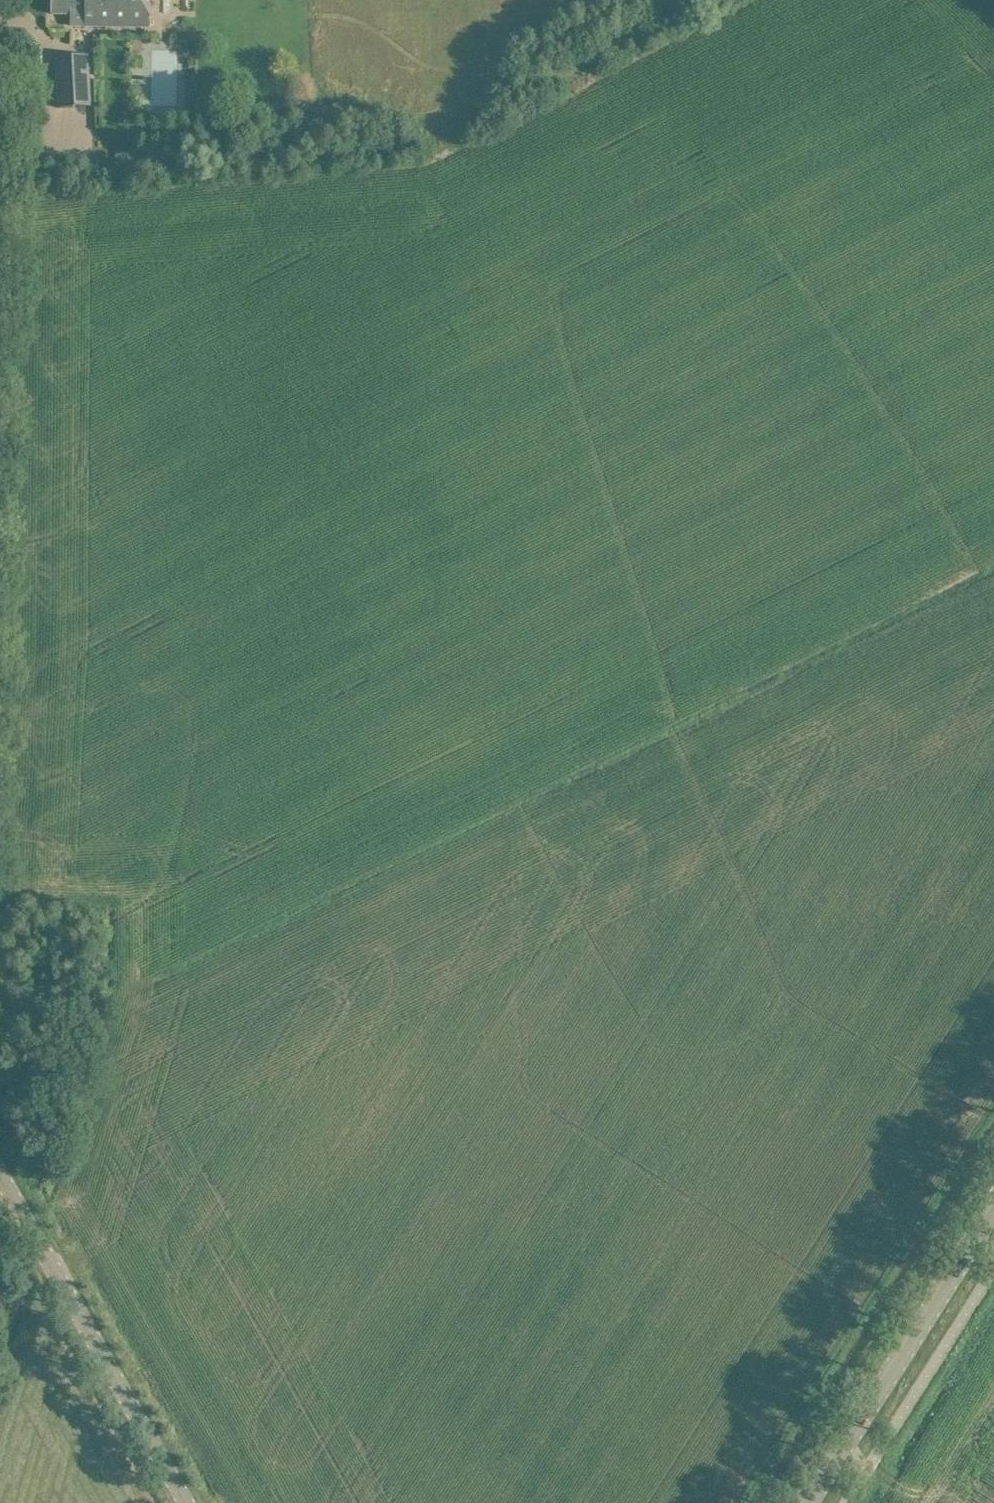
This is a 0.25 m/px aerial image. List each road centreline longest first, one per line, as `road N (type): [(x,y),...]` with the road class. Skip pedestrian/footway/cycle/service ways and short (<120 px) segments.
road 1 (tertiary): [(184,1502),(0,1182)]
road 2 (tertiary): [(840,1454),(993,1209)]

